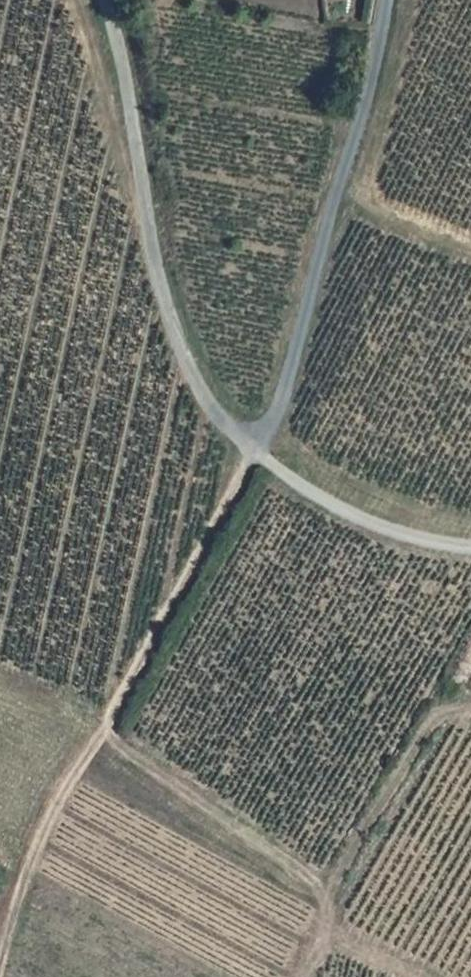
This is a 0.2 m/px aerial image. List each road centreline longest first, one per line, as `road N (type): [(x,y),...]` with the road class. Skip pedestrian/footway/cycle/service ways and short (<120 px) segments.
road 1 (track): [(250,445),(243,476),(59,799),(0,969)]
road 2 (unclassified): [(106,0),(127,65),(159,270),(185,362),(220,421),(250,445)]
road 3 (unclassified): [(250,445),(281,407),(388,0)]
road 4 (track): [(250,445),(323,500),(399,534),(470,546)]

